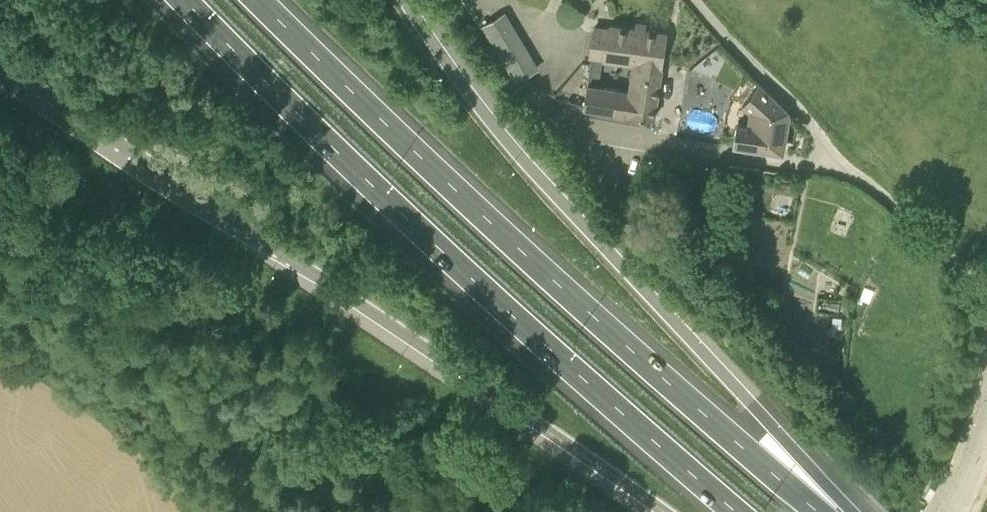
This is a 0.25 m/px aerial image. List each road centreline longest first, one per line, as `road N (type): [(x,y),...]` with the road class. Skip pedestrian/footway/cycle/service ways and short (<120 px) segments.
road 1 (trunk): [(0,61),(665,511)]
road 2 (trunk): [(817,511),(482,220),(258,0)]
road 3 (trunk): [(186,0),(530,330),(738,511)]
road 4 (trunk): [(836,511),(774,427),(531,166),(405,0)]
road 5 (unclassified): [(836,161),(797,164),(582,132)]
road 6 (unclassified): [(695,0),(836,161)]
road 7 (unclassified): [(836,161),(986,289)]

